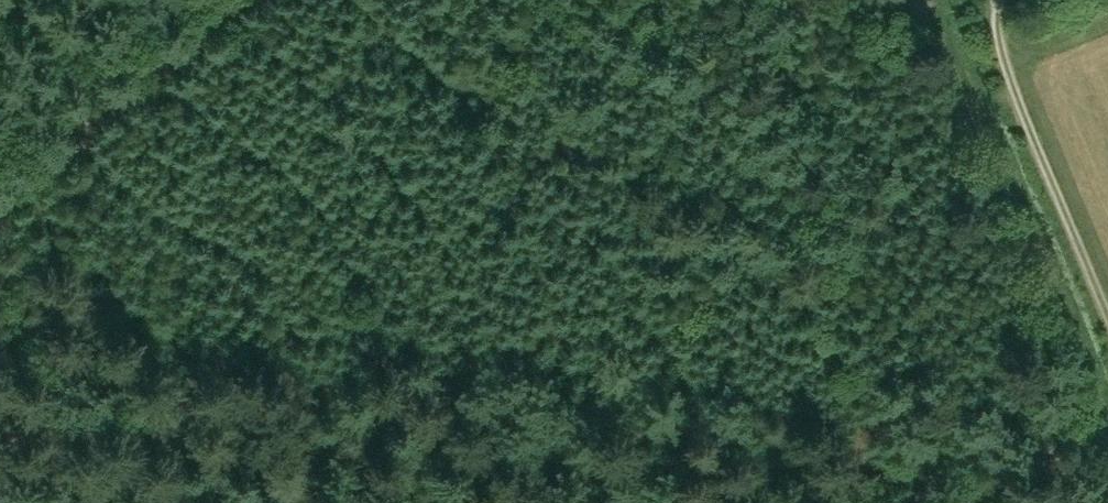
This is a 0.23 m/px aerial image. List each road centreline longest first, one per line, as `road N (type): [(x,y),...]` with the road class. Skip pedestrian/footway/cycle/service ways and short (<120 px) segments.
road 1 (track): [(1107,425),(939,13)]
road 2 (track): [(1107,347),(988,52),(999,0)]
road 3 (track): [(241,0),(92,118),(0,212)]

